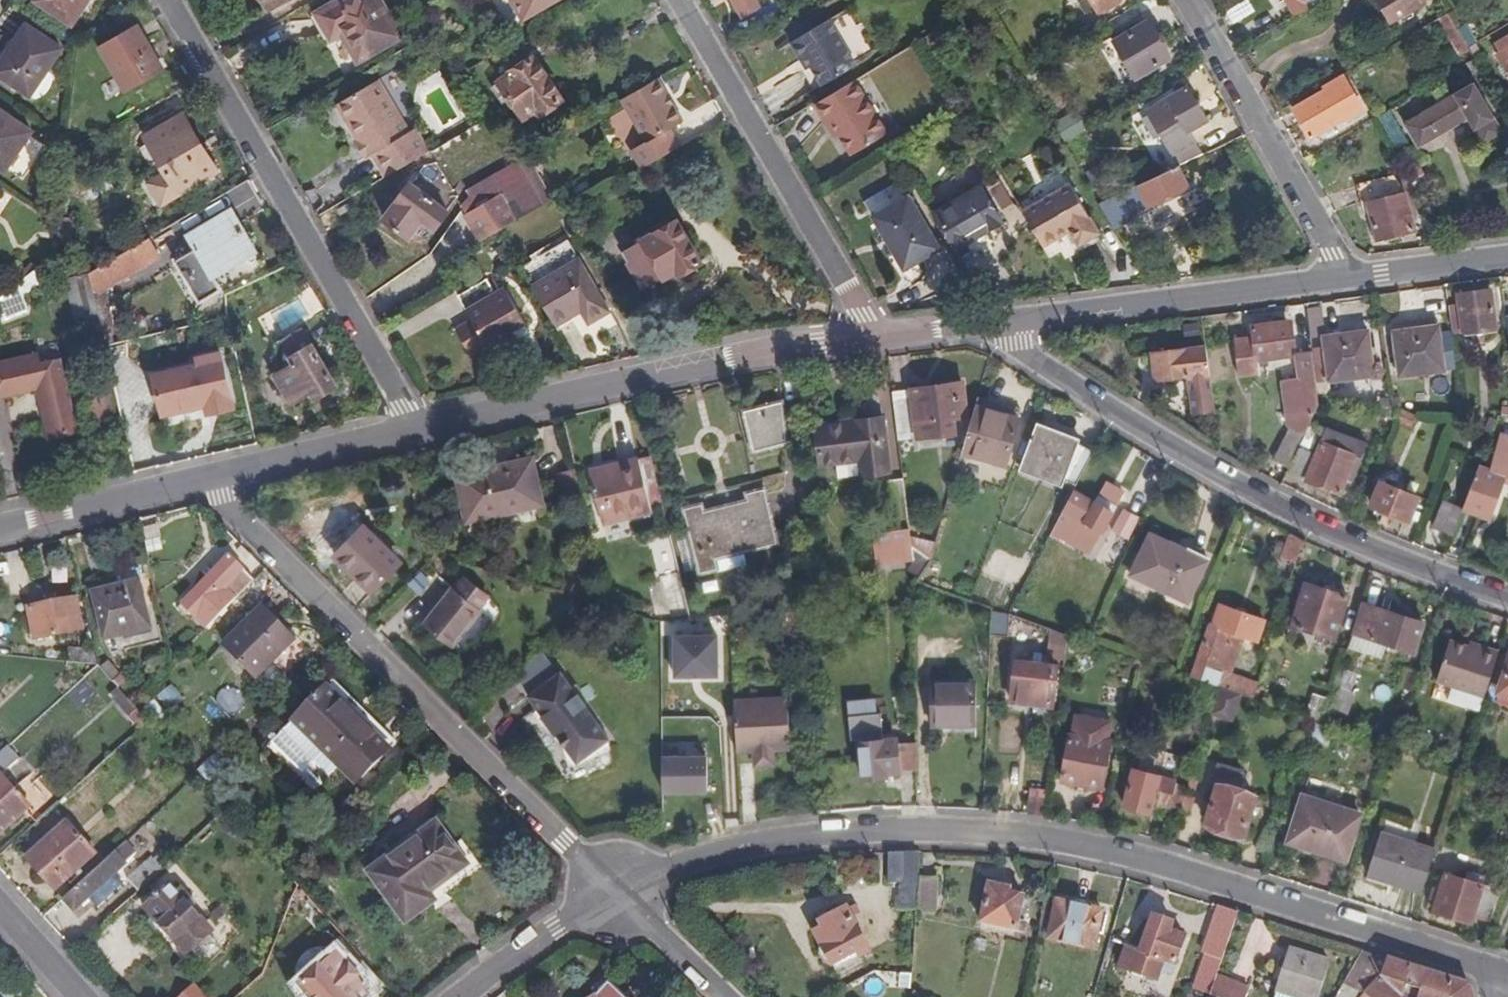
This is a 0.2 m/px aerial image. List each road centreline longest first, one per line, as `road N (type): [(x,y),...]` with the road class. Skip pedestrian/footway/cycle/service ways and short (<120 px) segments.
road 1 (residential): [(1507,977),(1132,857),(956,830),(787,838),(687,858),(614,892)]
road 2 (residential): [(1507,599),(1243,489),(1012,344),(1010,323)]
road 3 (residential): [(614,892),(221,498),(215,476)]
road 4 (residential): [(169,0),(410,430)]
road 5 (tertiary): [(869,339),(410,430)]
road 6 (residential): [(869,339),(675,0)]
road 7 (tertiary): [(1349,277),(1010,323)]
road 8 (residential): [(1349,277),(1188,0)]
road 9 (tertiary): [(215,476),(0,529)]
road 10 (tertiary): [(410,430),(215,476)]
road 11 (residential): [(614,892),(469,996)]
road 12 (tertiary): [(1507,257),(1349,277)]
road 13 (residential): [(723,996),(614,892)]
road 14 (tertiary): [(1010,323),(869,339)]

